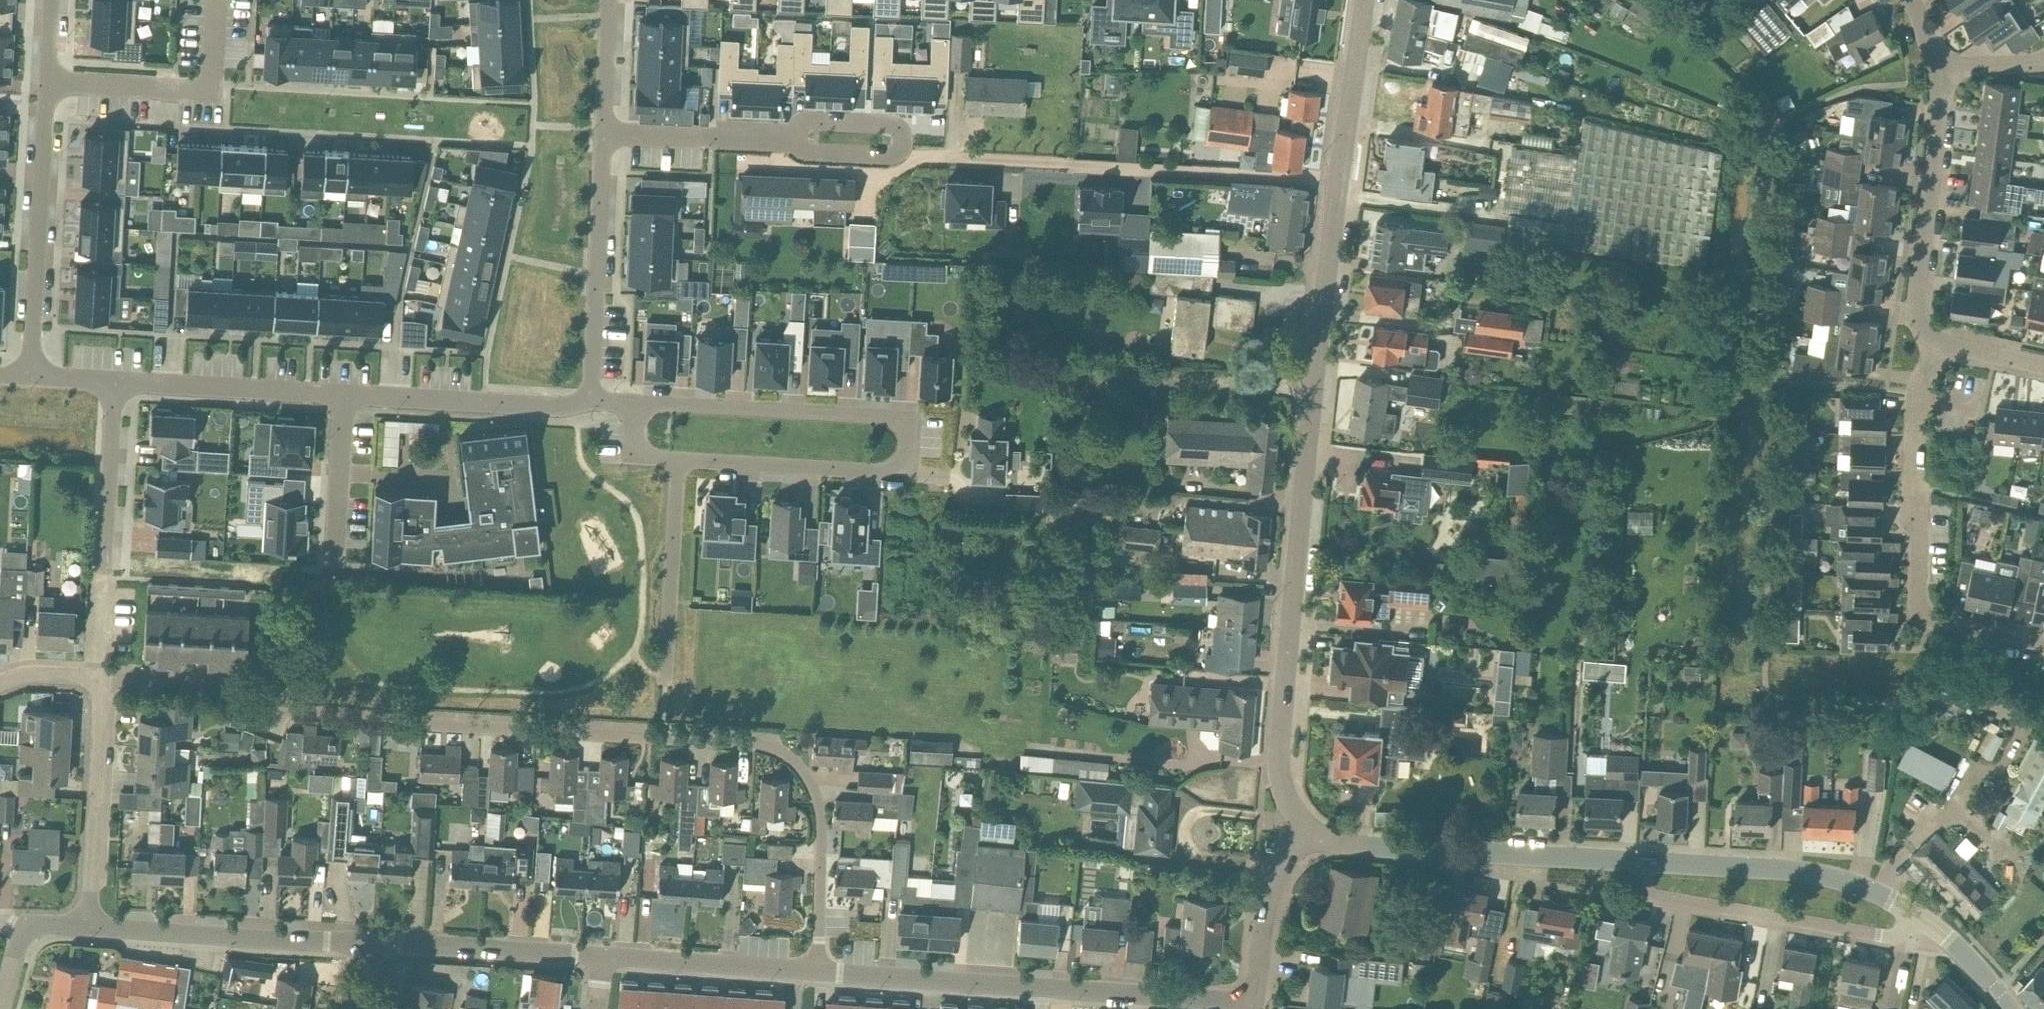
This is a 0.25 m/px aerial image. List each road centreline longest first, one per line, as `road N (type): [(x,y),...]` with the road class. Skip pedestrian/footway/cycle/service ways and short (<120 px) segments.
road 1 (residential): [(817,972),(820,799),(773,745),(397,722),(293,710),(245,695),(228,679),(103,674)]
road 2 (tertiary): [(1307,832),(1289,808),(1280,757),(1340,179)]
road 3 (residential): [(635,401),(877,414),(895,423),(904,441),(892,468),(874,473),(676,459)]
road 4 (residential): [(1340,179),(918,158),(898,150)]
road 5 (unclassified): [(817,972),(1256,1004)]
road 6 (residential): [(2043,649),(1929,622),(1915,586),(1916,393),(1935,341)]
road 7 (residential): [(1935,341),(1918,320),(1916,292),(1938,112),(1913,0)]
road 8 (residential): [(1604,858),(1633,894),(1872,934),(1924,920)]
road 9 (tertiary): [(1924,920),(1866,884),(1830,874),(1604,858)]
road 10 (tertiary): [(1604,858),(1347,846),(1307,832)]
road 11 (residential): [(29,376),(48,84)]
road 12 (residential): [(116,382),(103,674)]
road 13 (unclassified): [(88,926),(372,944)]
road 14 (residential): [(48,84),(214,94),(218,0)]
road 15 (residential): [(593,390),(571,407),(342,396)]
road 16 (residential): [(602,134),(593,390)]
road 17 (residential): [(88,926),(103,674)]
road 18 (unclassified): [(372,944),(602,956)]
road 19 (residential): [(342,396),(116,382)]
road 20 (residential): [(676,459),(665,677)]
road 21 (unclassified): [(602,956),(817,972)]
road 22 (residential): [(602,134),(794,139)]
road 23 (tertiary): [(1256,1004),(1269,904),(1307,832)]
road 24 (tertiary): [(1340,179),(1362,0)]
road 25 (residential): [(342,396),(330,570)]
road 26 (residential): [(898,150),(901,128),(883,119),(810,118),(794,139)]
road 27 (residential): [(609,0),(602,134)]
road 28 (tertiary): [(2011,1008),(1924,920)]

